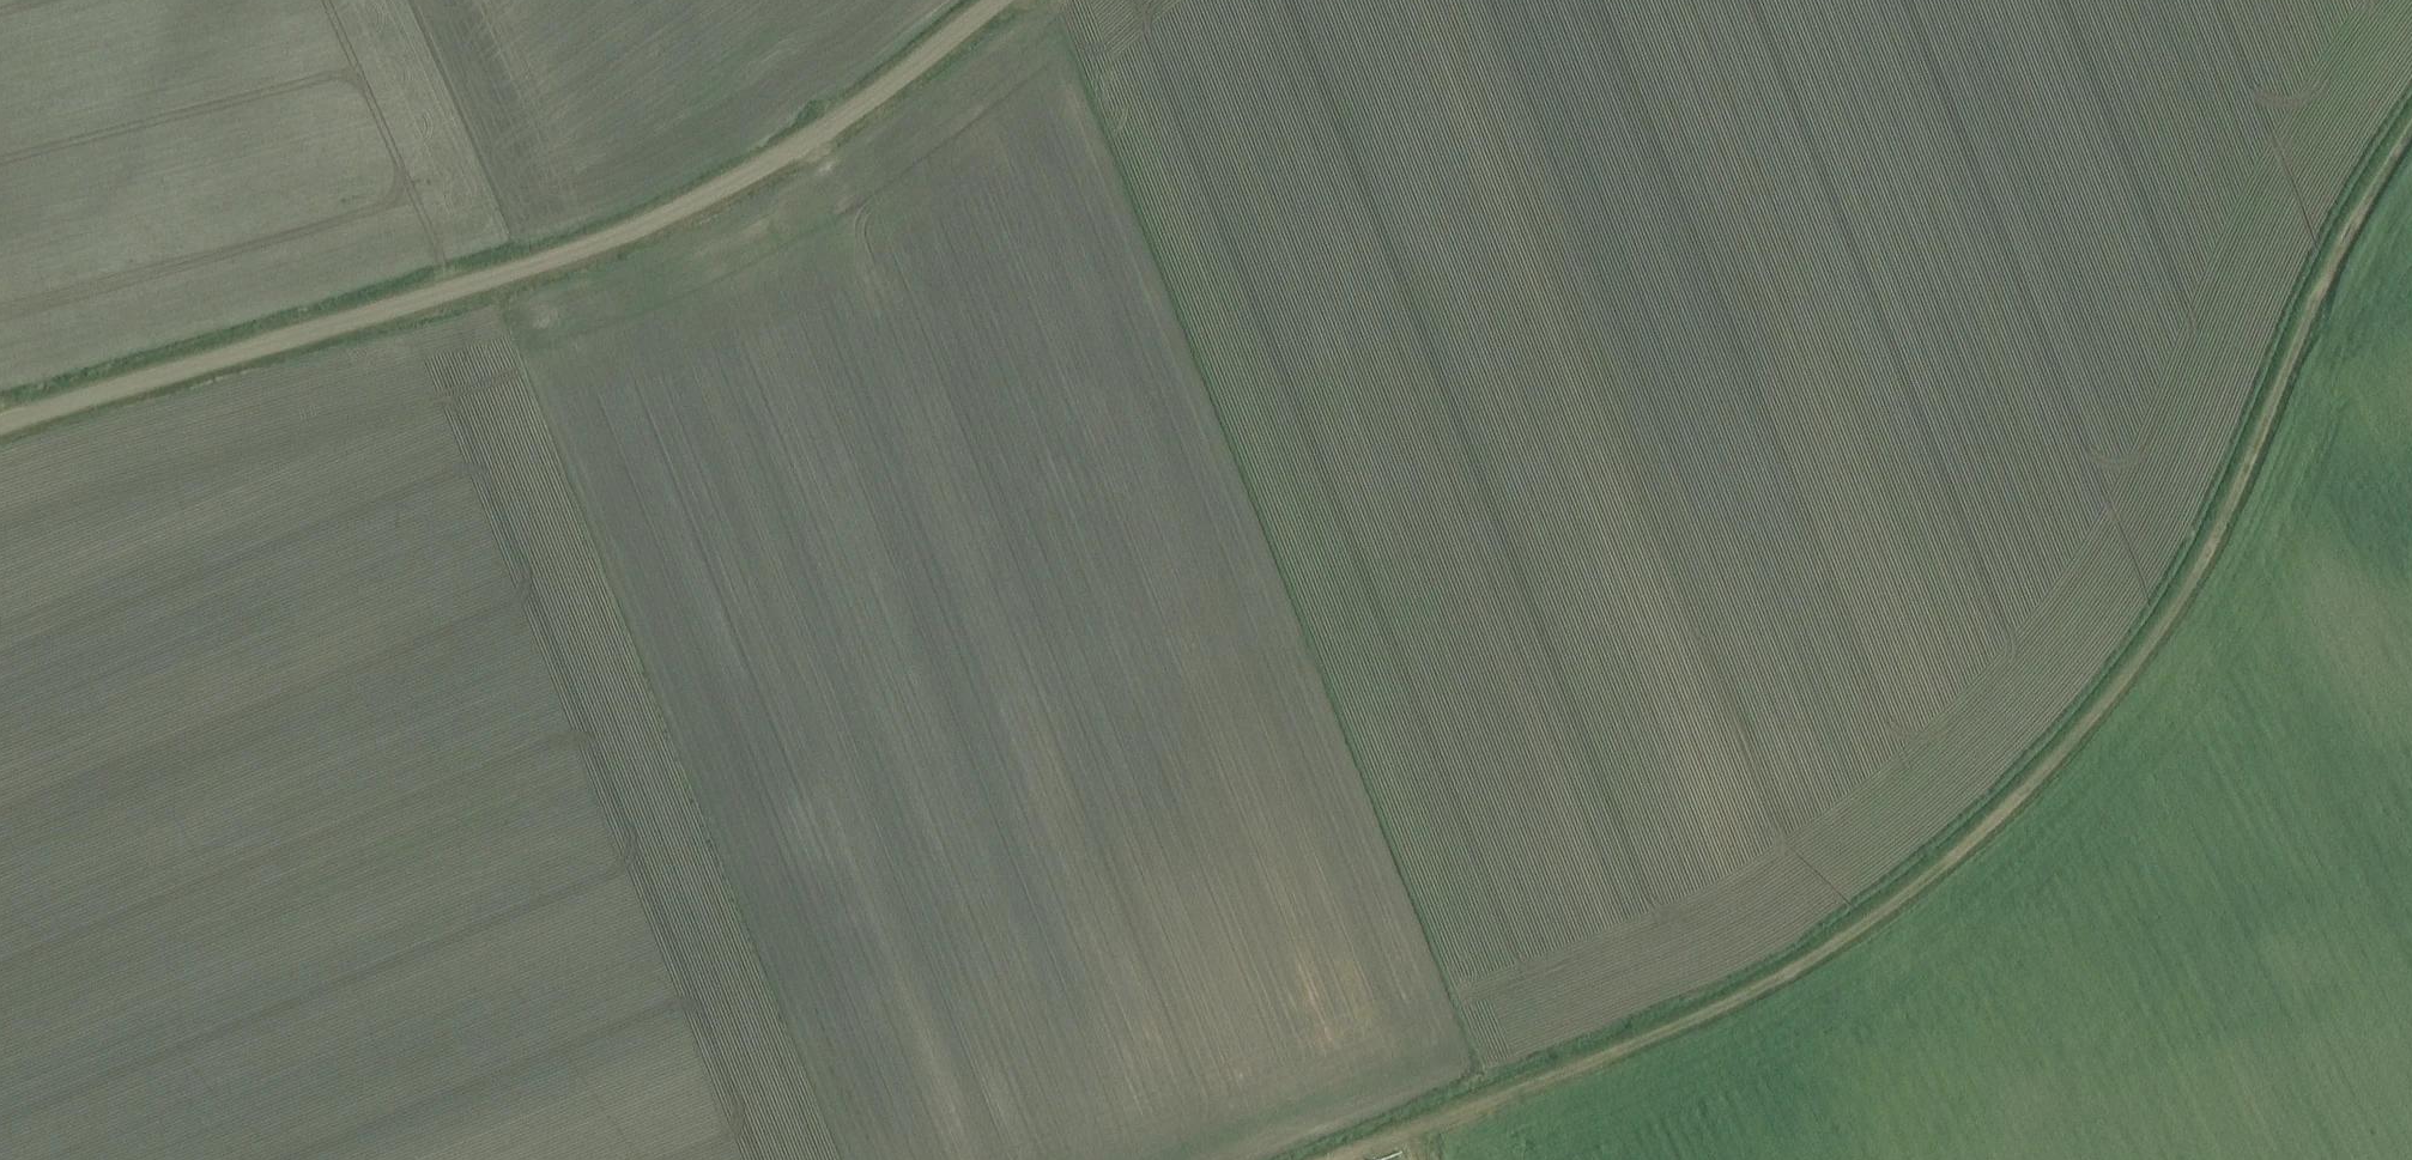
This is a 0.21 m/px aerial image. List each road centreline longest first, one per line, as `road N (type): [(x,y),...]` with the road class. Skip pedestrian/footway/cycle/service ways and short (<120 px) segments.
road 1 (track): [(1326,1159),(1780,970),(1927,873),(1990,815),(2134,664),(2197,572),(2372,185),(2411,129)]
road 2 (unclassified): [(0,422),(634,226),(783,152),(991,0)]

